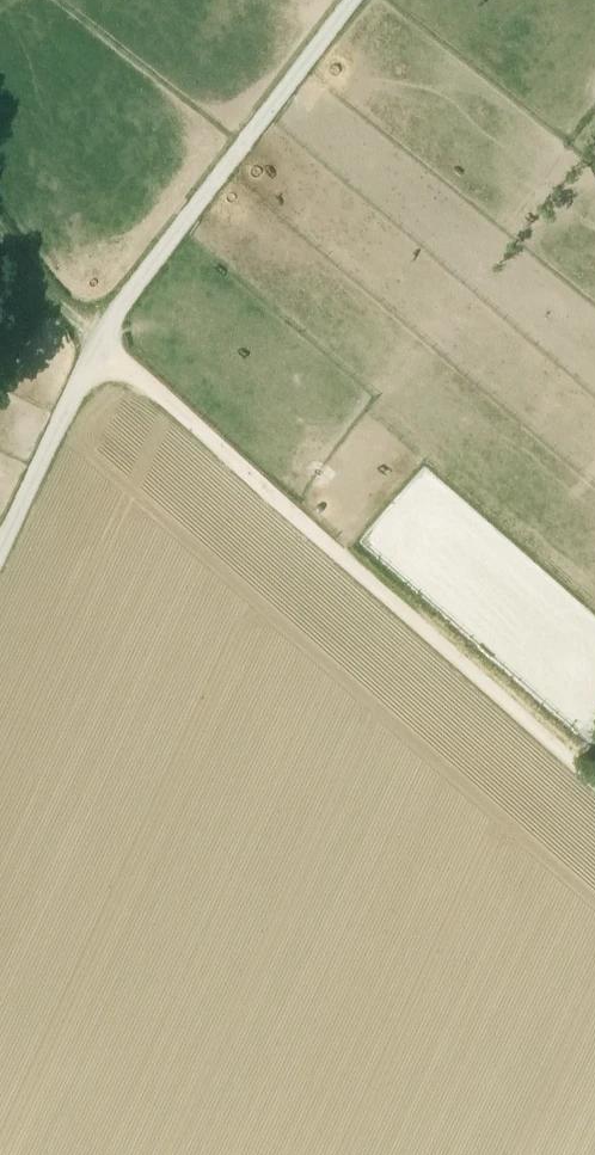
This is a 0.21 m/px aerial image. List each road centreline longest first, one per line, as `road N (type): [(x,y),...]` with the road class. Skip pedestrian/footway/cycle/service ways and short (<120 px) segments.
road 1 (track): [(101,340),(594,774)]
road 2 (track): [(101,340),(350,0)]
road 3 (track): [(0,559),(101,340)]
road 4 (track): [(101,340),(24,278),(0,226)]

